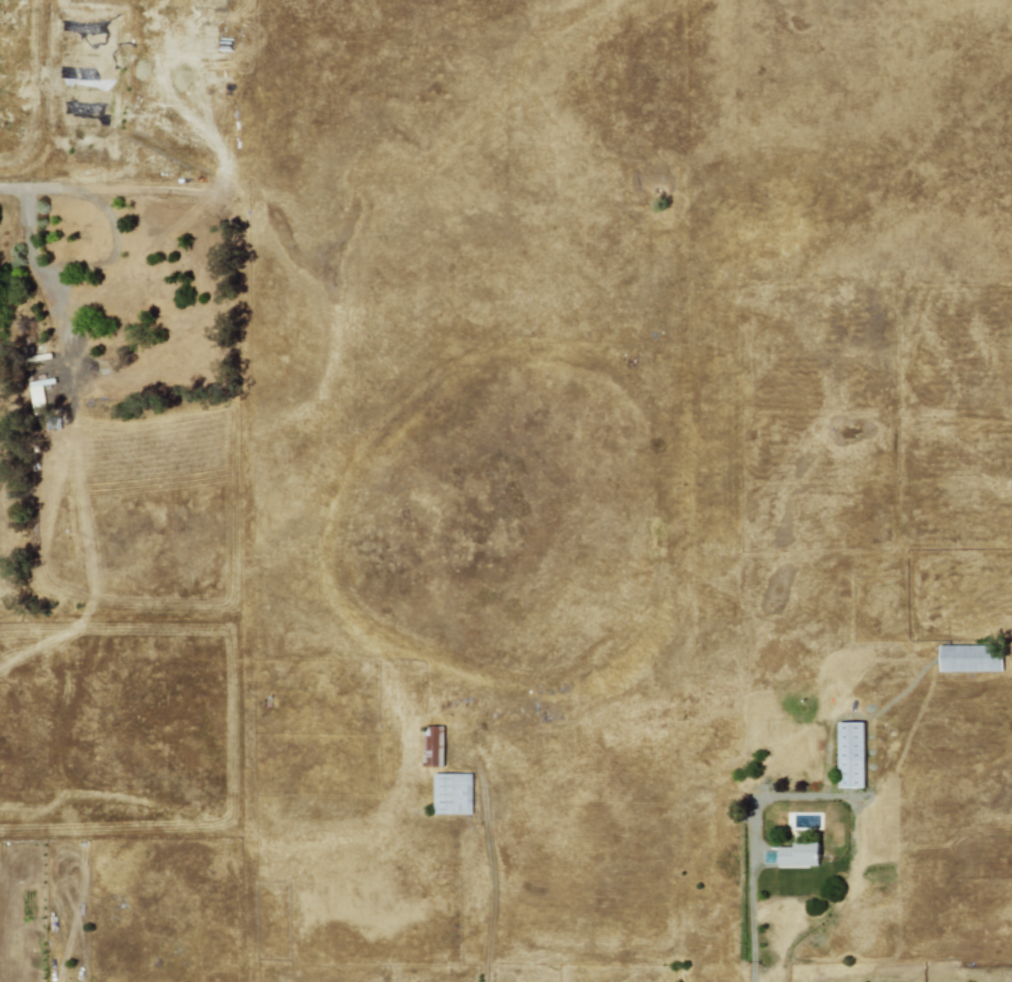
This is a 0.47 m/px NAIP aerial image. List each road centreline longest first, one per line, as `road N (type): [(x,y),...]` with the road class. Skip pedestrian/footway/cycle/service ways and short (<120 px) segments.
road 1 (residential): [(0,190),(69,192),(109,215),(115,232),(107,260),(50,271)]

